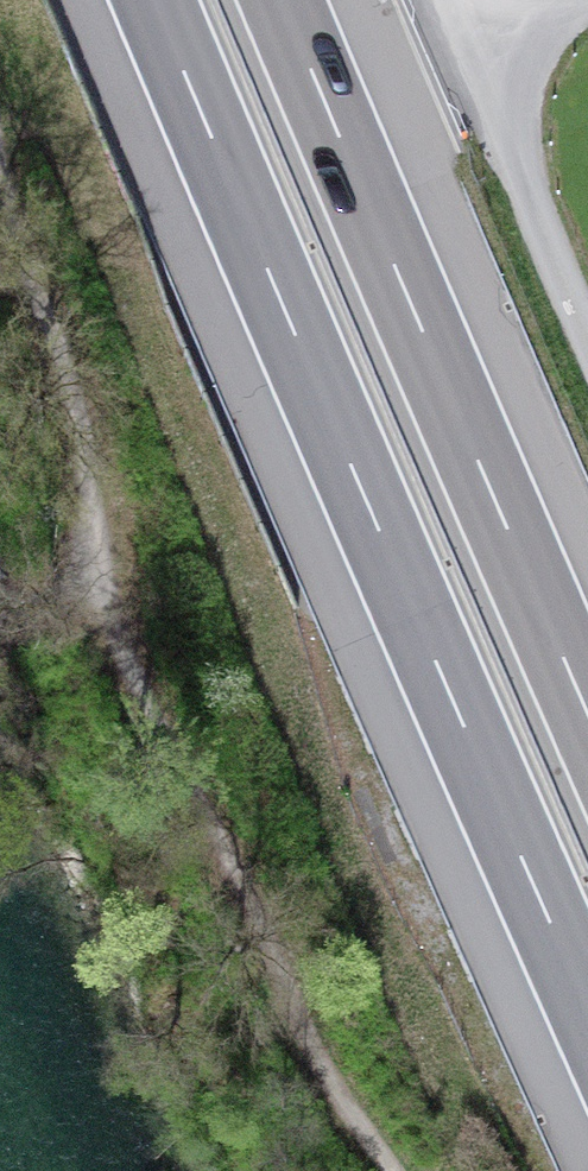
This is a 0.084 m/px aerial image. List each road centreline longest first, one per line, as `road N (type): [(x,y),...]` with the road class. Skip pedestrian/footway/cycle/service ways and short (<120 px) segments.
road 1 (motorway): [(155,0),(587,1007)]
road 2 (motorway): [(587,713),(283,0)]
road 3 (unclassified): [(561,0),(465,40),(587,340)]

